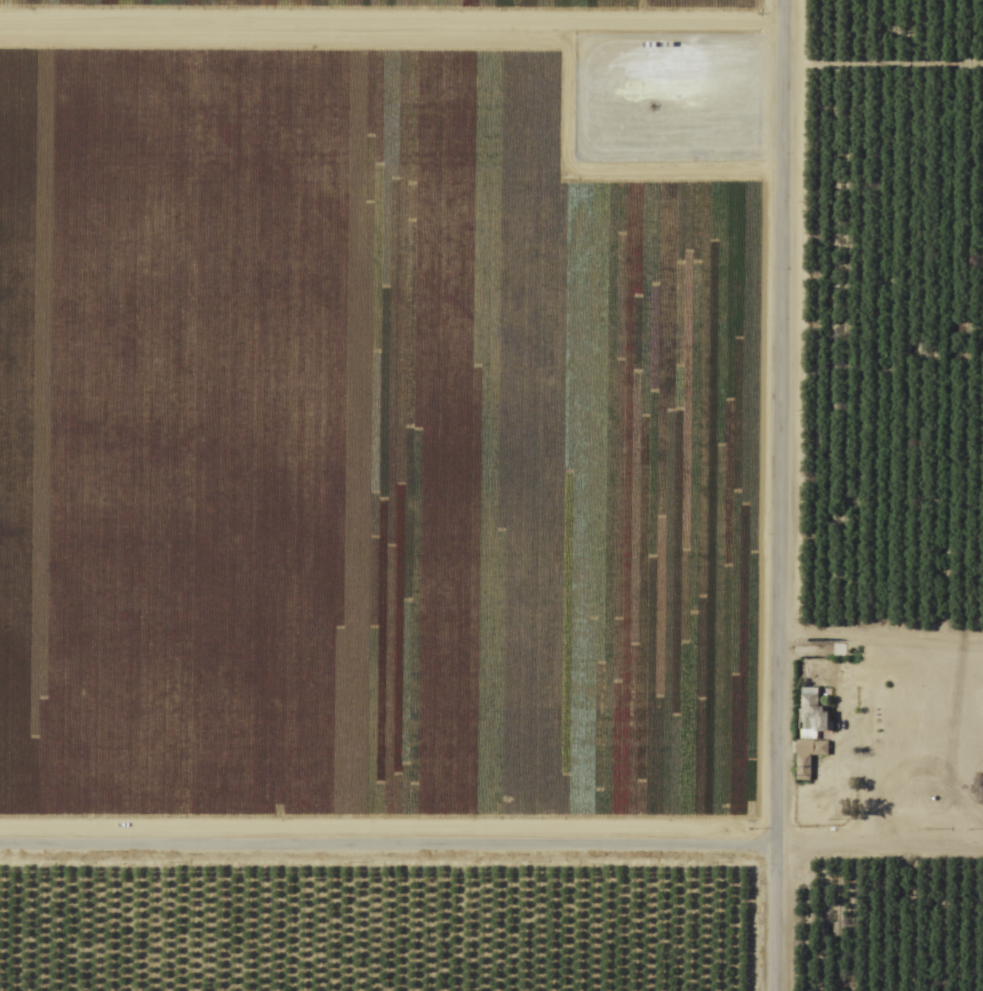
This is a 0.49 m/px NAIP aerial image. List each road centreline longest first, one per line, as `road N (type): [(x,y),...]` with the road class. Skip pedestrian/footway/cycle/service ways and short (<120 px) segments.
road 1 (residential): [(773,990),(785,0)]
road 2 (residential): [(0,853),(775,848)]

